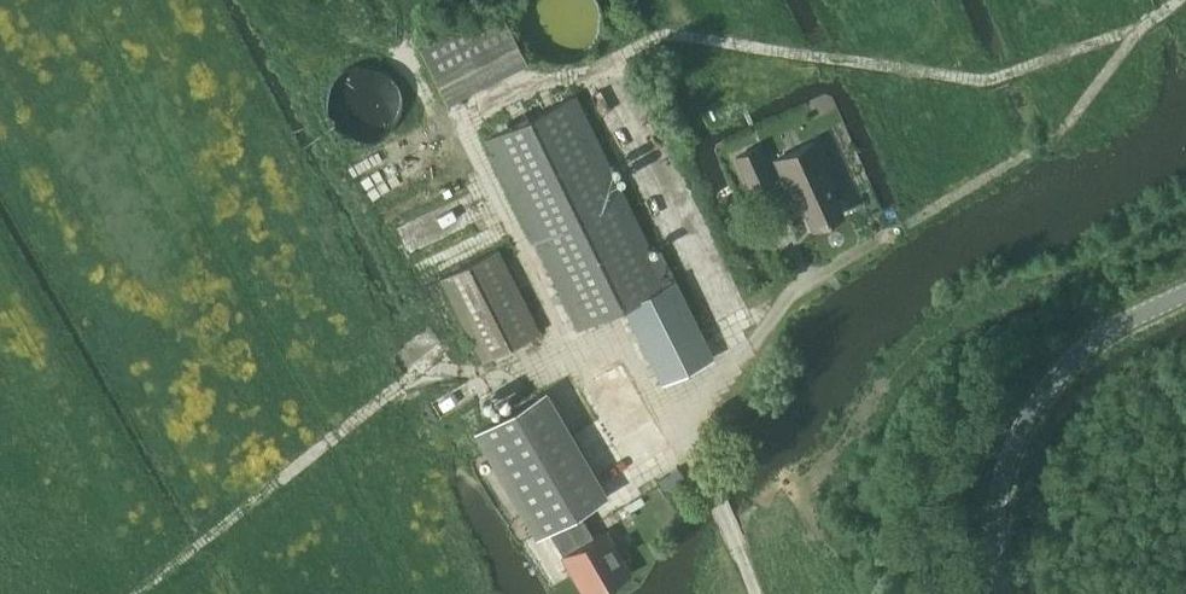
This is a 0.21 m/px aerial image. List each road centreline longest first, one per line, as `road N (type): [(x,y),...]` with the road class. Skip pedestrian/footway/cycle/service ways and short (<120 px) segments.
road 1 (track): [(456,129),(601,60),(744,345),(674,414)]
road 2 (track): [(620,341),(571,349),(463,135),(436,112),(406,54)]
road 3 (unclassified): [(1005,593),(999,499),(1013,440),(1079,353),(1185,292)]

